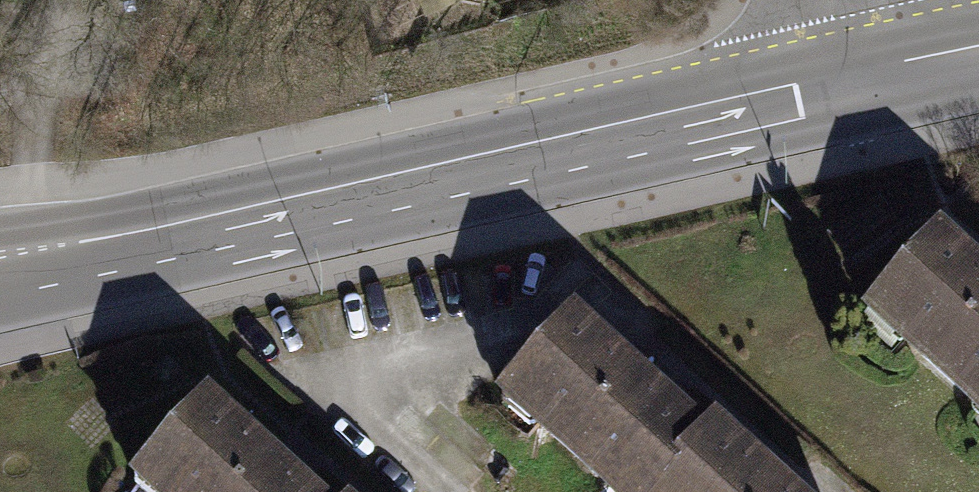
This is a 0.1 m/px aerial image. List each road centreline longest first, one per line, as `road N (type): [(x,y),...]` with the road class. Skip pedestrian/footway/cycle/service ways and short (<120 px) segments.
road 1 (primary): [(854,88),(0,266)]
road 2 (track): [(40,259),(31,188),(61,0)]
road 3 (primary): [(978,61),(854,88)]

